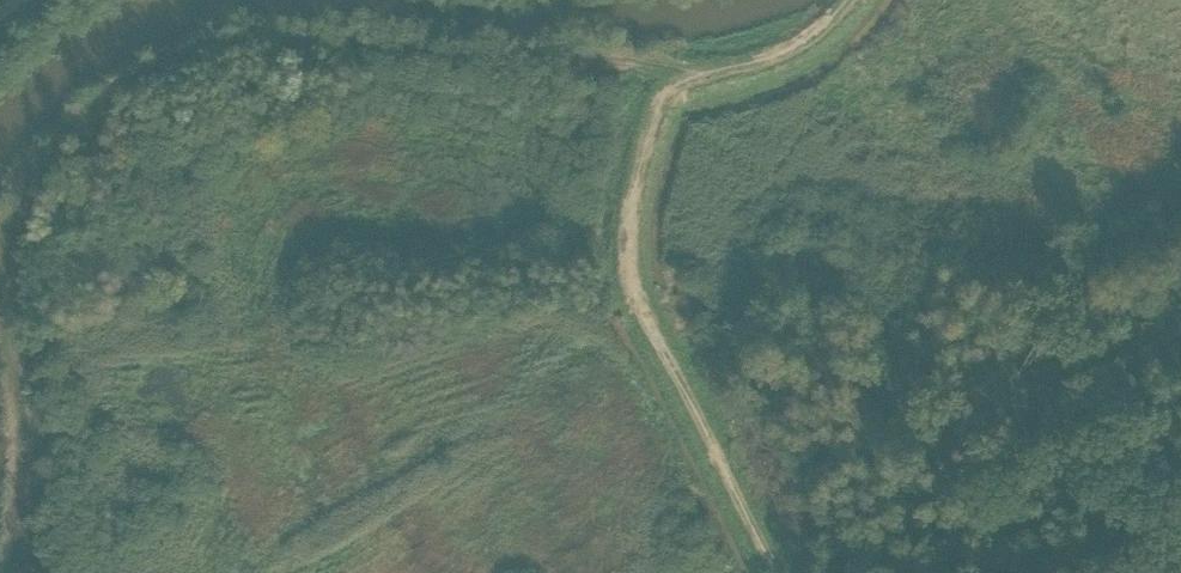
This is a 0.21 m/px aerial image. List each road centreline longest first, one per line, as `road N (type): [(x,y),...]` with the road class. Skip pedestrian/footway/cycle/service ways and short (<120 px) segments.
road 1 (track): [(767,572),(636,301),(631,269)]

